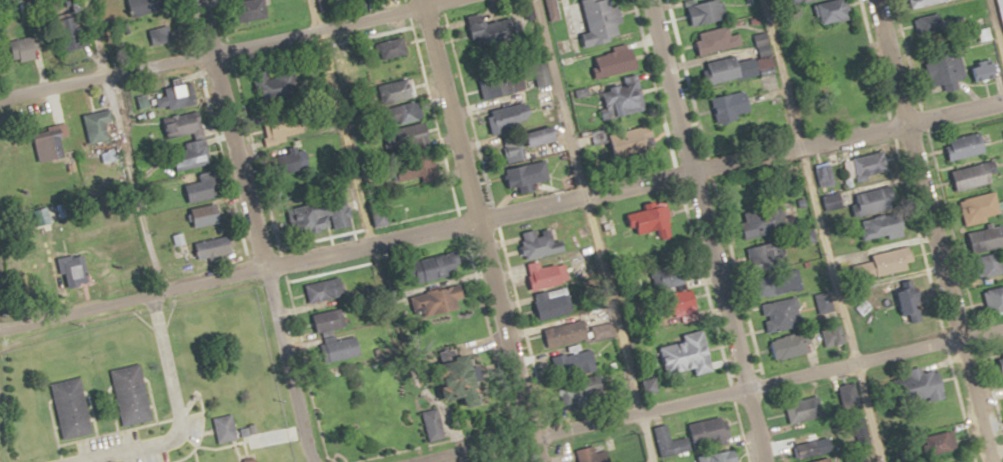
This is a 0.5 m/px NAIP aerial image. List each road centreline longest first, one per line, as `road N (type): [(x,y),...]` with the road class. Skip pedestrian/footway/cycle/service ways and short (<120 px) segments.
road 1 (residential): [(0,329),(1002,101)]
road 2 (residential): [(411,461),(1002,328)]
road 3 (residential): [(994,461),(874,0)]
road 4 (residential): [(542,461),(422,0)]
road 5 (residential): [(766,461),(649,0)]
road 6 (residential): [(313,461),(201,0)]
road 7 (residential): [(0,98),(441,0)]
road 8 (residential): [(150,295),(176,436),(72,461)]

